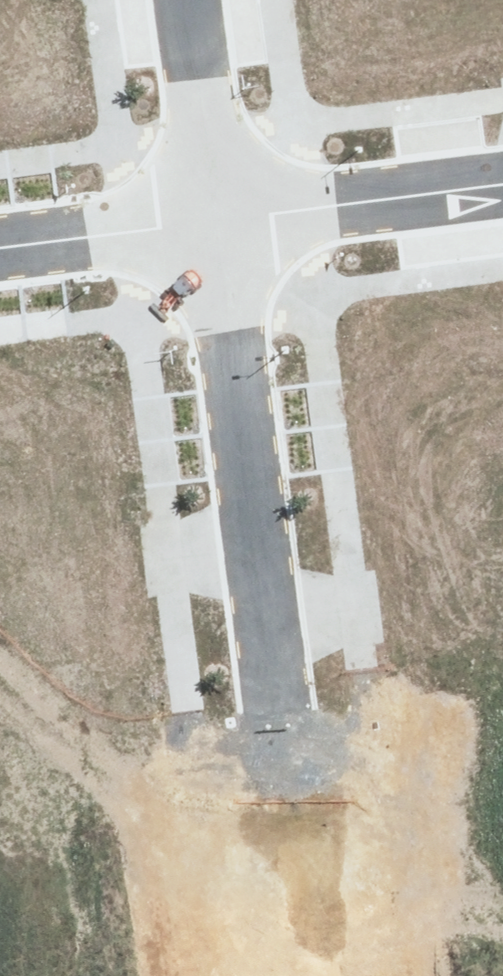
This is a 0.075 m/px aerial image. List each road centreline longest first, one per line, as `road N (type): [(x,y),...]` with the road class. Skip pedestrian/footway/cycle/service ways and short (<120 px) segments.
road 1 (residential): [(210,221),(264,650)]
road 2 (unknown): [(264,650),(306,975)]
road 3 (residential): [(502,186),(210,221)]
road 4 (residential): [(184,0),(210,221)]
road 5 (residential): [(210,221),(0,249)]

